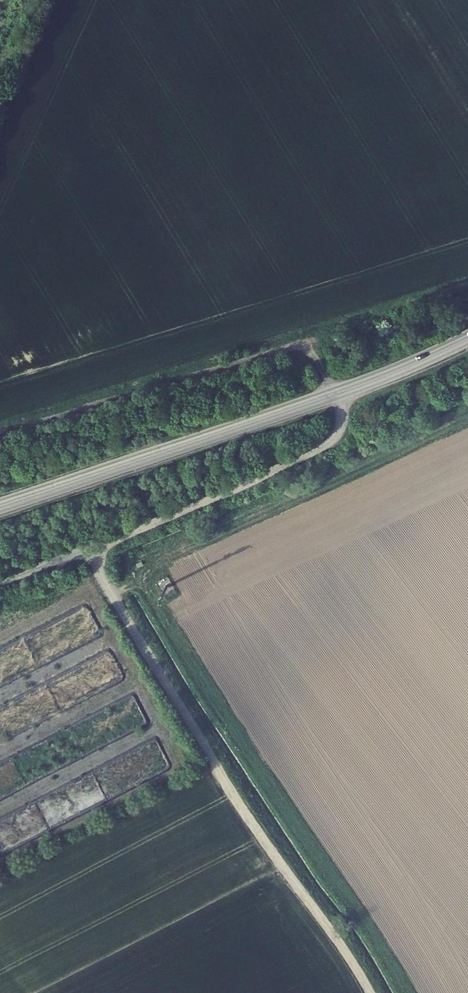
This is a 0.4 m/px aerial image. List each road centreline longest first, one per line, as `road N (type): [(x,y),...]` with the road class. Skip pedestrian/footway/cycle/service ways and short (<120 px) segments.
road 1 (track): [(91,559),(102,544),(330,446),(339,392),(321,360),(304,346),(287,347),(0,436)]
road 2 (track): [(91,559),(212,761),(370,992)]
road 3 (tertiary): [(467,338),(339,392),(0,505)]

